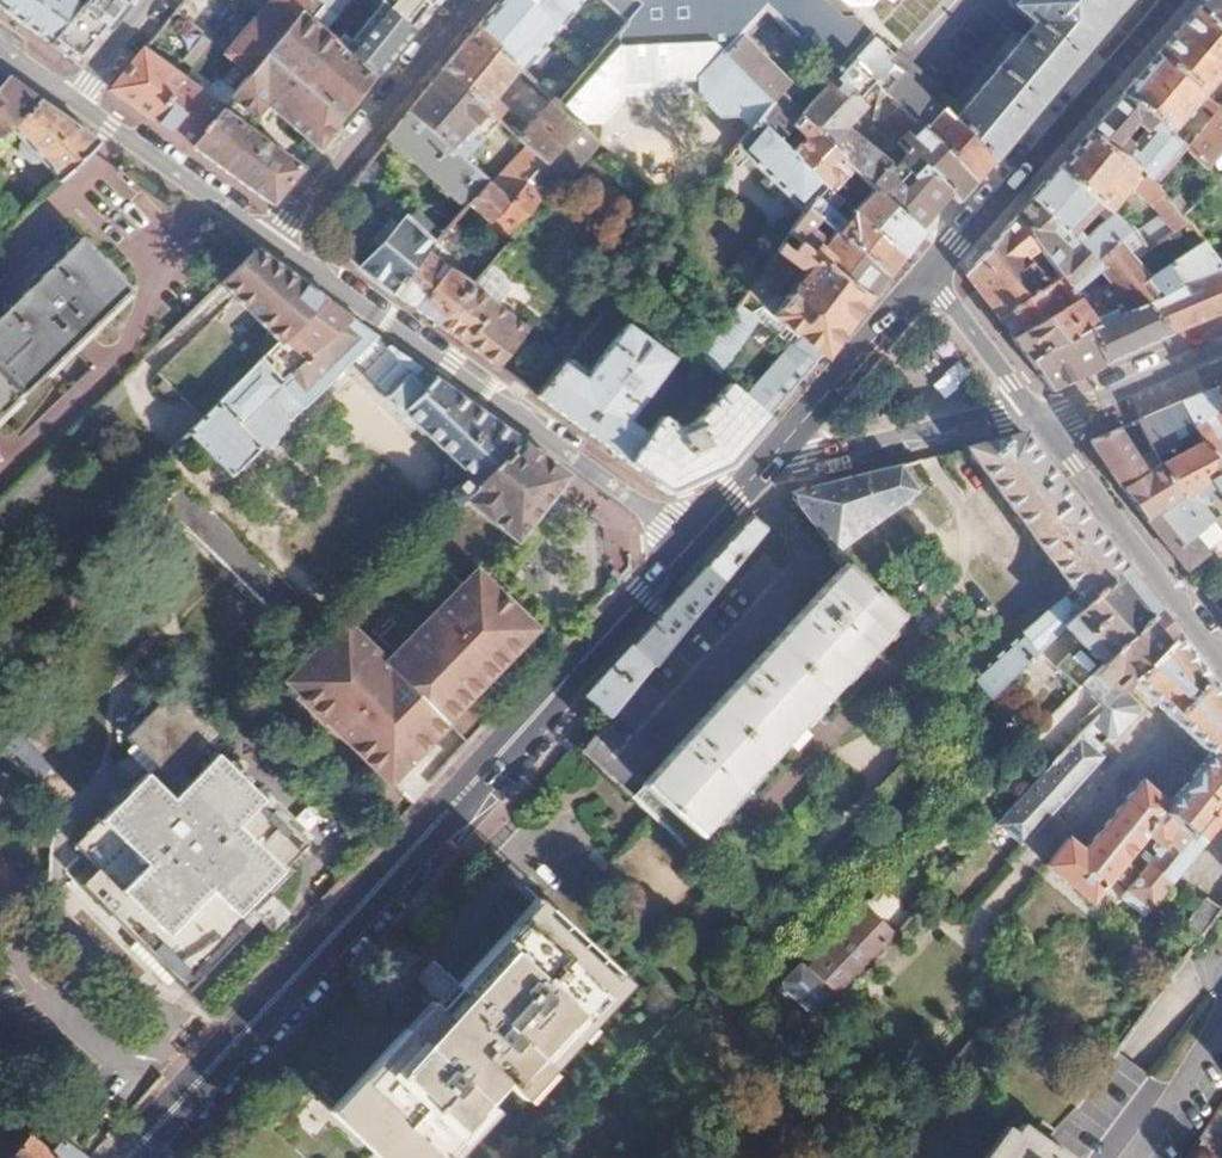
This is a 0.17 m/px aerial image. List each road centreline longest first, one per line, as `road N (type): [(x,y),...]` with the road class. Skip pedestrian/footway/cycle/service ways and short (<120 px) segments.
road 1 (secondary): [(696,539),(127,1157)]
road 2 (residential): [(696,539),(271,242)]
road 3 (residential): [(935,277),(1168,0)]
road 4 (residential): [(481,0),(271,242)]
road 5 (residential): [(1221,644),(1039,416)]
road 6 (unclassified): [(768,463),(1039,416)]
road 7 (residential): [(768,463),(935,277)]
road 8 (residential): [(271,242),(76,103)]
road 9 (residential): [(1039,416),(1067,413),(1221,345)]
road 10 (residential): [(1039,416),(935,277)]
road 11 (residential): [(158,0),(76,103)]

